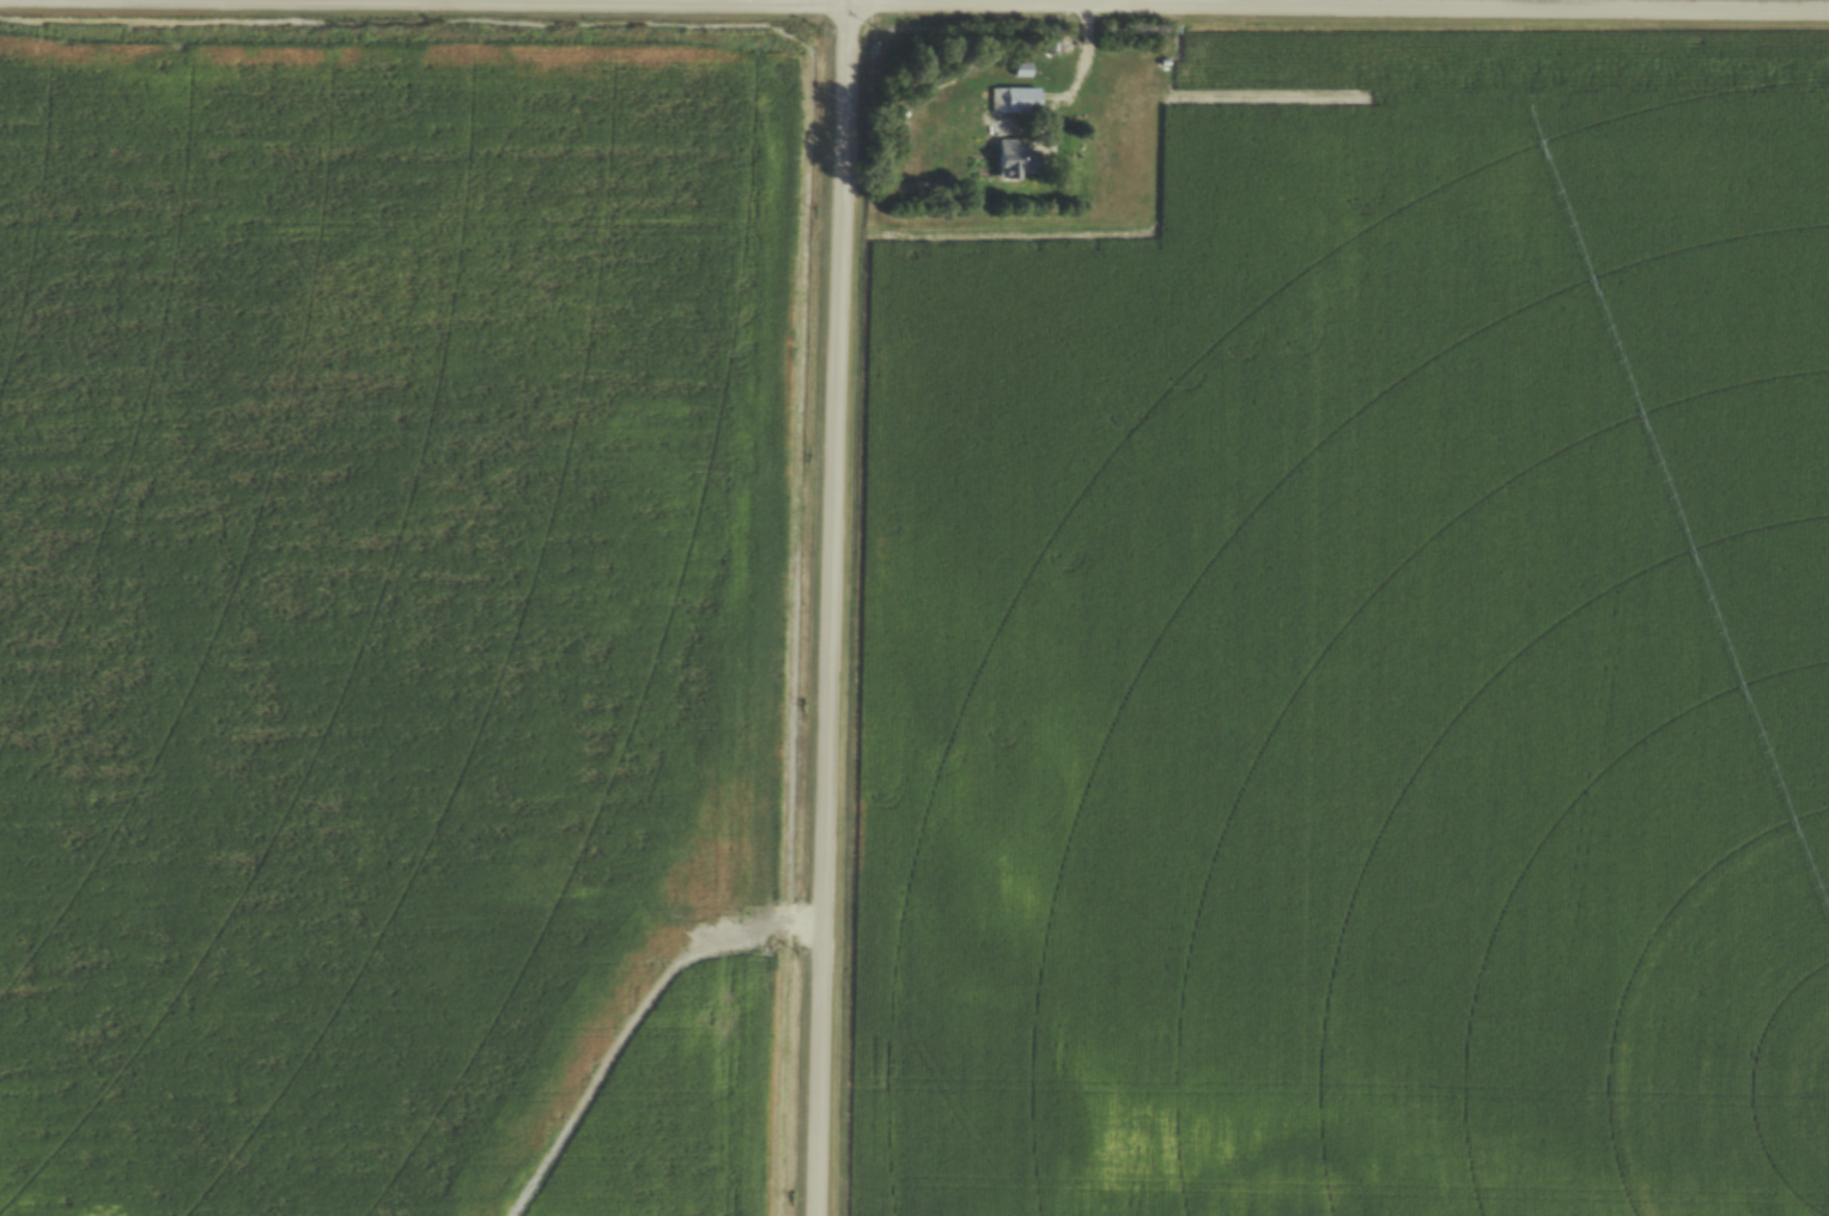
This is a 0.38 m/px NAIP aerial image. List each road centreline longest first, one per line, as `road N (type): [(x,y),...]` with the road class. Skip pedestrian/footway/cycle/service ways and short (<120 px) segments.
road 1 (residential): [(817,1215),(846,0)]
road 2 (residential): [(1828,5),(686,0)]

